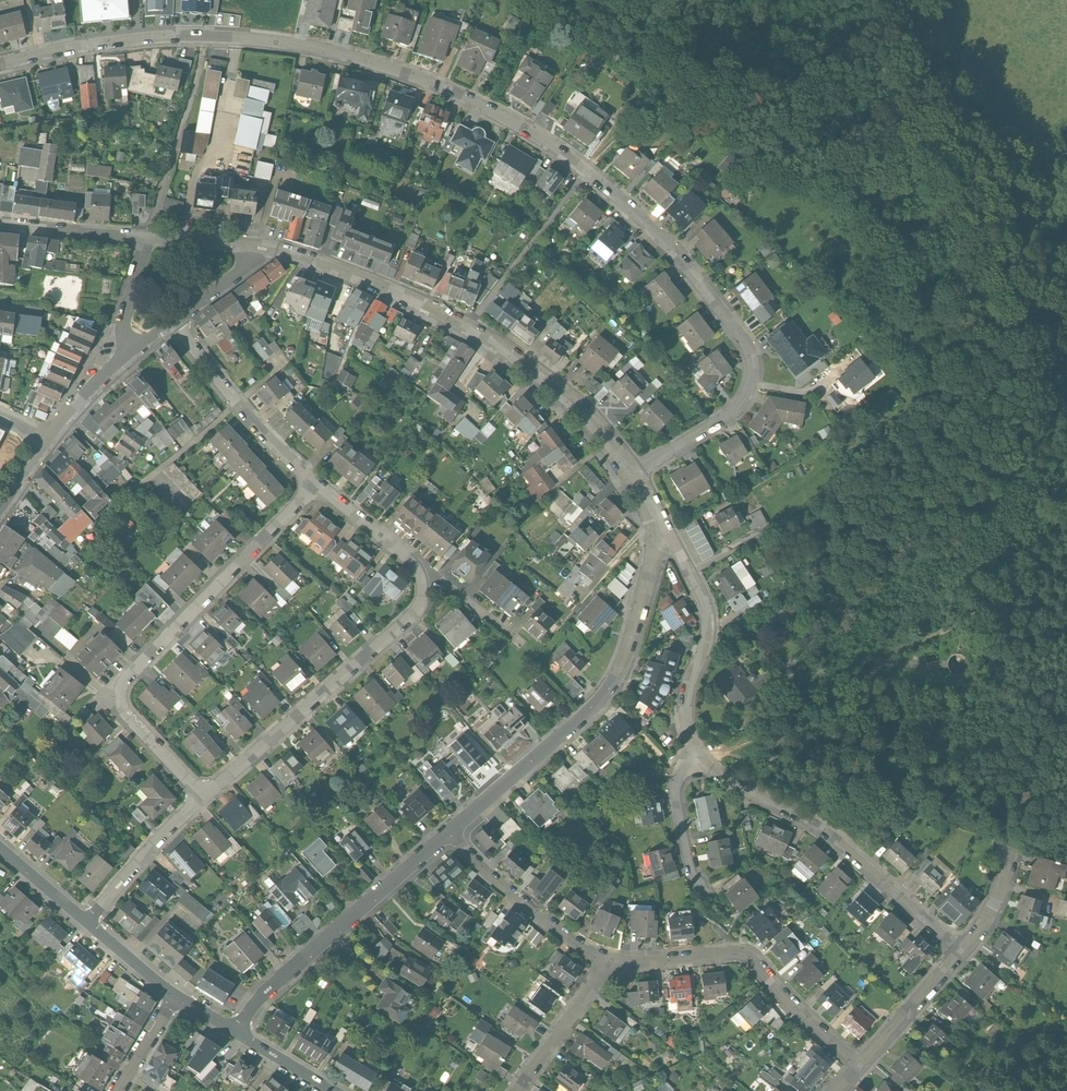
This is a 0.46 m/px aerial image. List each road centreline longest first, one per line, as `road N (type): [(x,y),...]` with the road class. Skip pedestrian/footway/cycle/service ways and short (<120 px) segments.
road 1 (residential): [(635,469),(735,412),(754,370),(747,344),(659,237),(535,134),(428,80),(249,39),(160,35),(0,64)]
road 2 (residential): [(635,469),(606,432),(521,357),(404,295),(257,245)]
road 3 (residential): [(203,794),(122,710),(119,686),(314,483)]
road 4 (residential): [(656,521),(654,559),(616,681),(586,717),(450,834)]
road 5 (track): [(1066,799),(986,771),(773,774),(732,752)]
road 6 (residential): [(203,794),(405,621),(418,607),(423,573)]
road 7 (residential): [(963,949),(851,856),(708,764)]
road 8 (residential): [(862,1067),(753,960),(607,960)]
road 9 (residential): [(450,834),(263,998),(237,1033)]
road 10 (residential): [(314,483),(253,428),(171,324)]
road 11 (residential): [(607,960),(564,936),(450,834)]
road 12 (residential): [(694,743),(690,687),(707,632),(691,572)]
road 13 (residential): [(80,917),(203,794)]
road 14 (residential): [(517,1090),(607,960)]
road 15 (residential): [(862,1067),(963,949)]
road 16 (residential): [(149,239),(0,224)]
road 17 (residential): [(423,573),(314,483)]
road 18 (residential): [(693,877),(677,786),(694,743)]
road 19 (residential): [(183,997),(80,917)]
road 20 (track): [(481,103),(548,0)]

